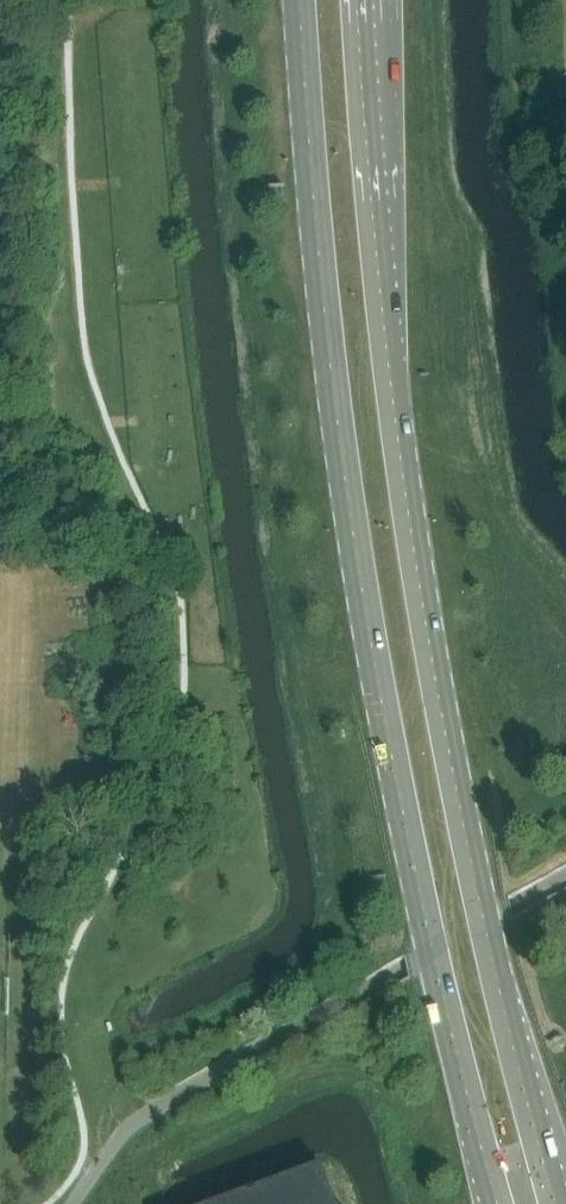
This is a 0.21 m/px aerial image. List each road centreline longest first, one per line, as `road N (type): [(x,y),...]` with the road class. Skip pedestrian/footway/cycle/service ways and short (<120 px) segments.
road 1 (primary): [(555,1203),(444,730),(388,370),(356,0)]
road 2 (primary): [(301,0),(357,559),(425,918),(496,1203)]

